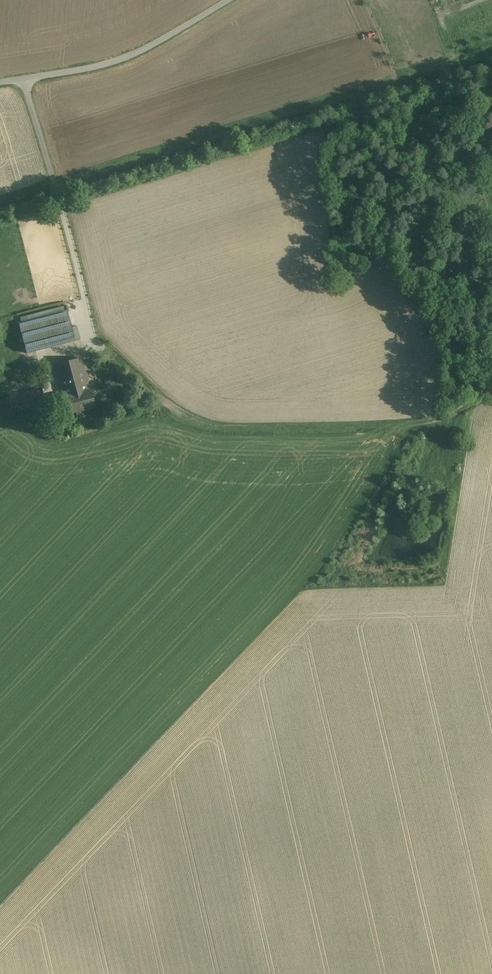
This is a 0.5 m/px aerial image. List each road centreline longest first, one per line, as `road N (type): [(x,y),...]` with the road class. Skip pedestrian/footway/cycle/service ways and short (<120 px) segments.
road 1 (track): [(491,398),(422,423),(204,426),(181,418),(94,338)]
road 2 (unclassified): [(0,83),(125,59),(228,0)]

